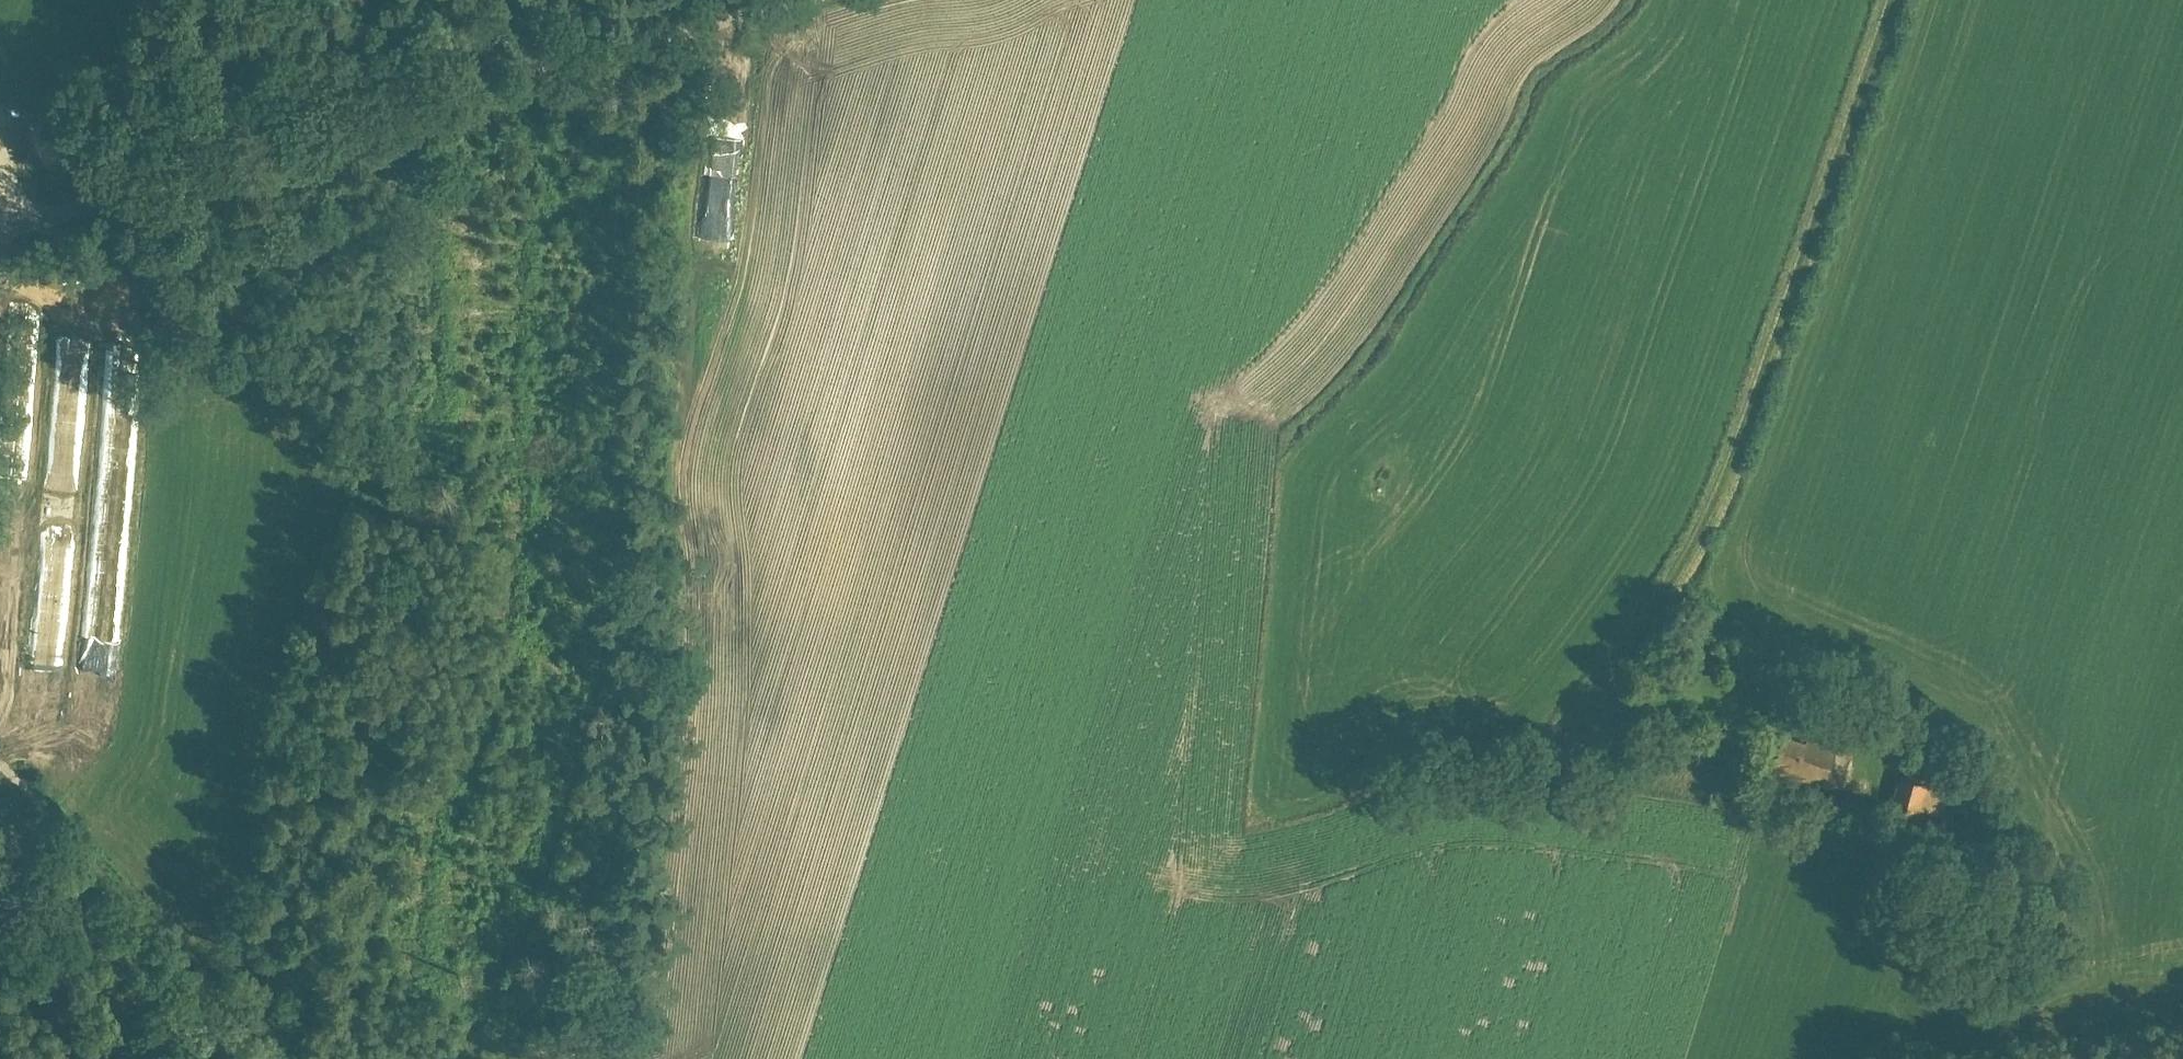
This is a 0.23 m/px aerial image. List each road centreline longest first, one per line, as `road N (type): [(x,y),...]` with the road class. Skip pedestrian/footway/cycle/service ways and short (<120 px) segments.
road 1 (track): [(1896,0),(1739,452),(1679,571),(1529,775)]
road 2 (residential): [(807,0),(0,232)]
road 3 (tertiary): [(202,1058),(0,833)]

